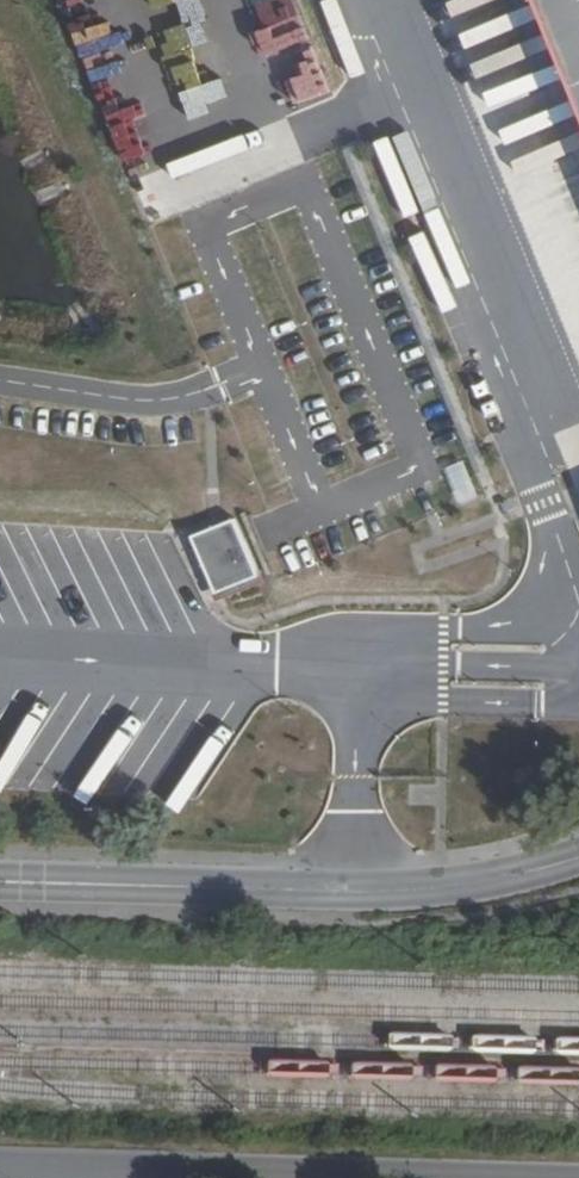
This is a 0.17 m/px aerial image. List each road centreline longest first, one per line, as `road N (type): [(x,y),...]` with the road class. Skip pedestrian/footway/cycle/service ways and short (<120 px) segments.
road 1 (tertiary): [(578,866),(412,907),(0,889)]
road 2 (residential): [(303,1177),(0,1168)]

